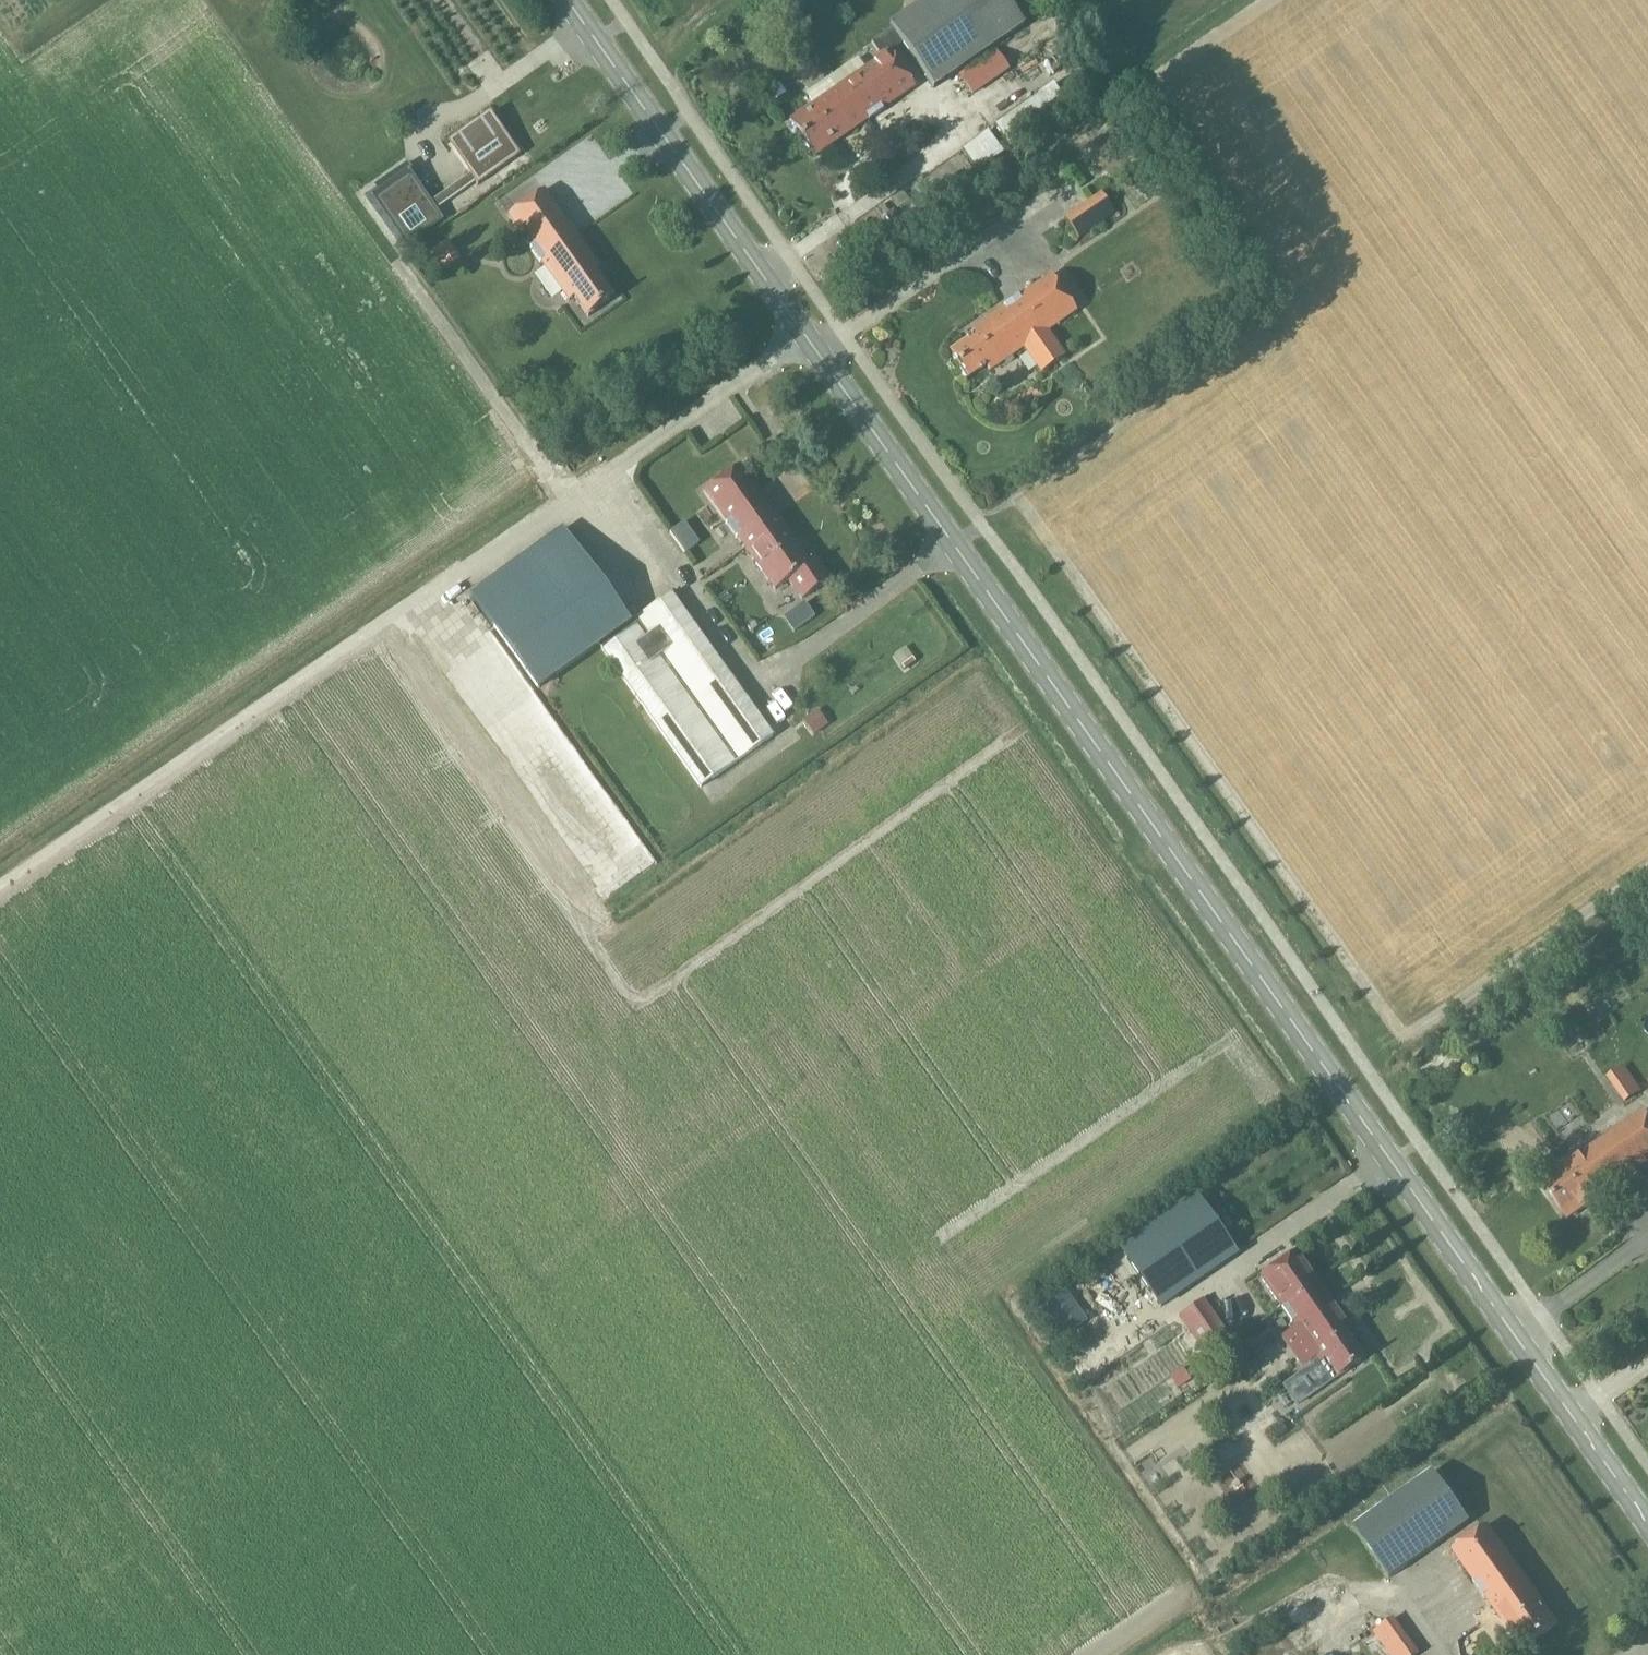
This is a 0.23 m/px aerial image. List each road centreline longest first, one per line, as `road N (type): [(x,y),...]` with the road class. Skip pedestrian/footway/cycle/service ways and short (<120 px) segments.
road 1 (secondary): [(1647,1522),(567,0)]

